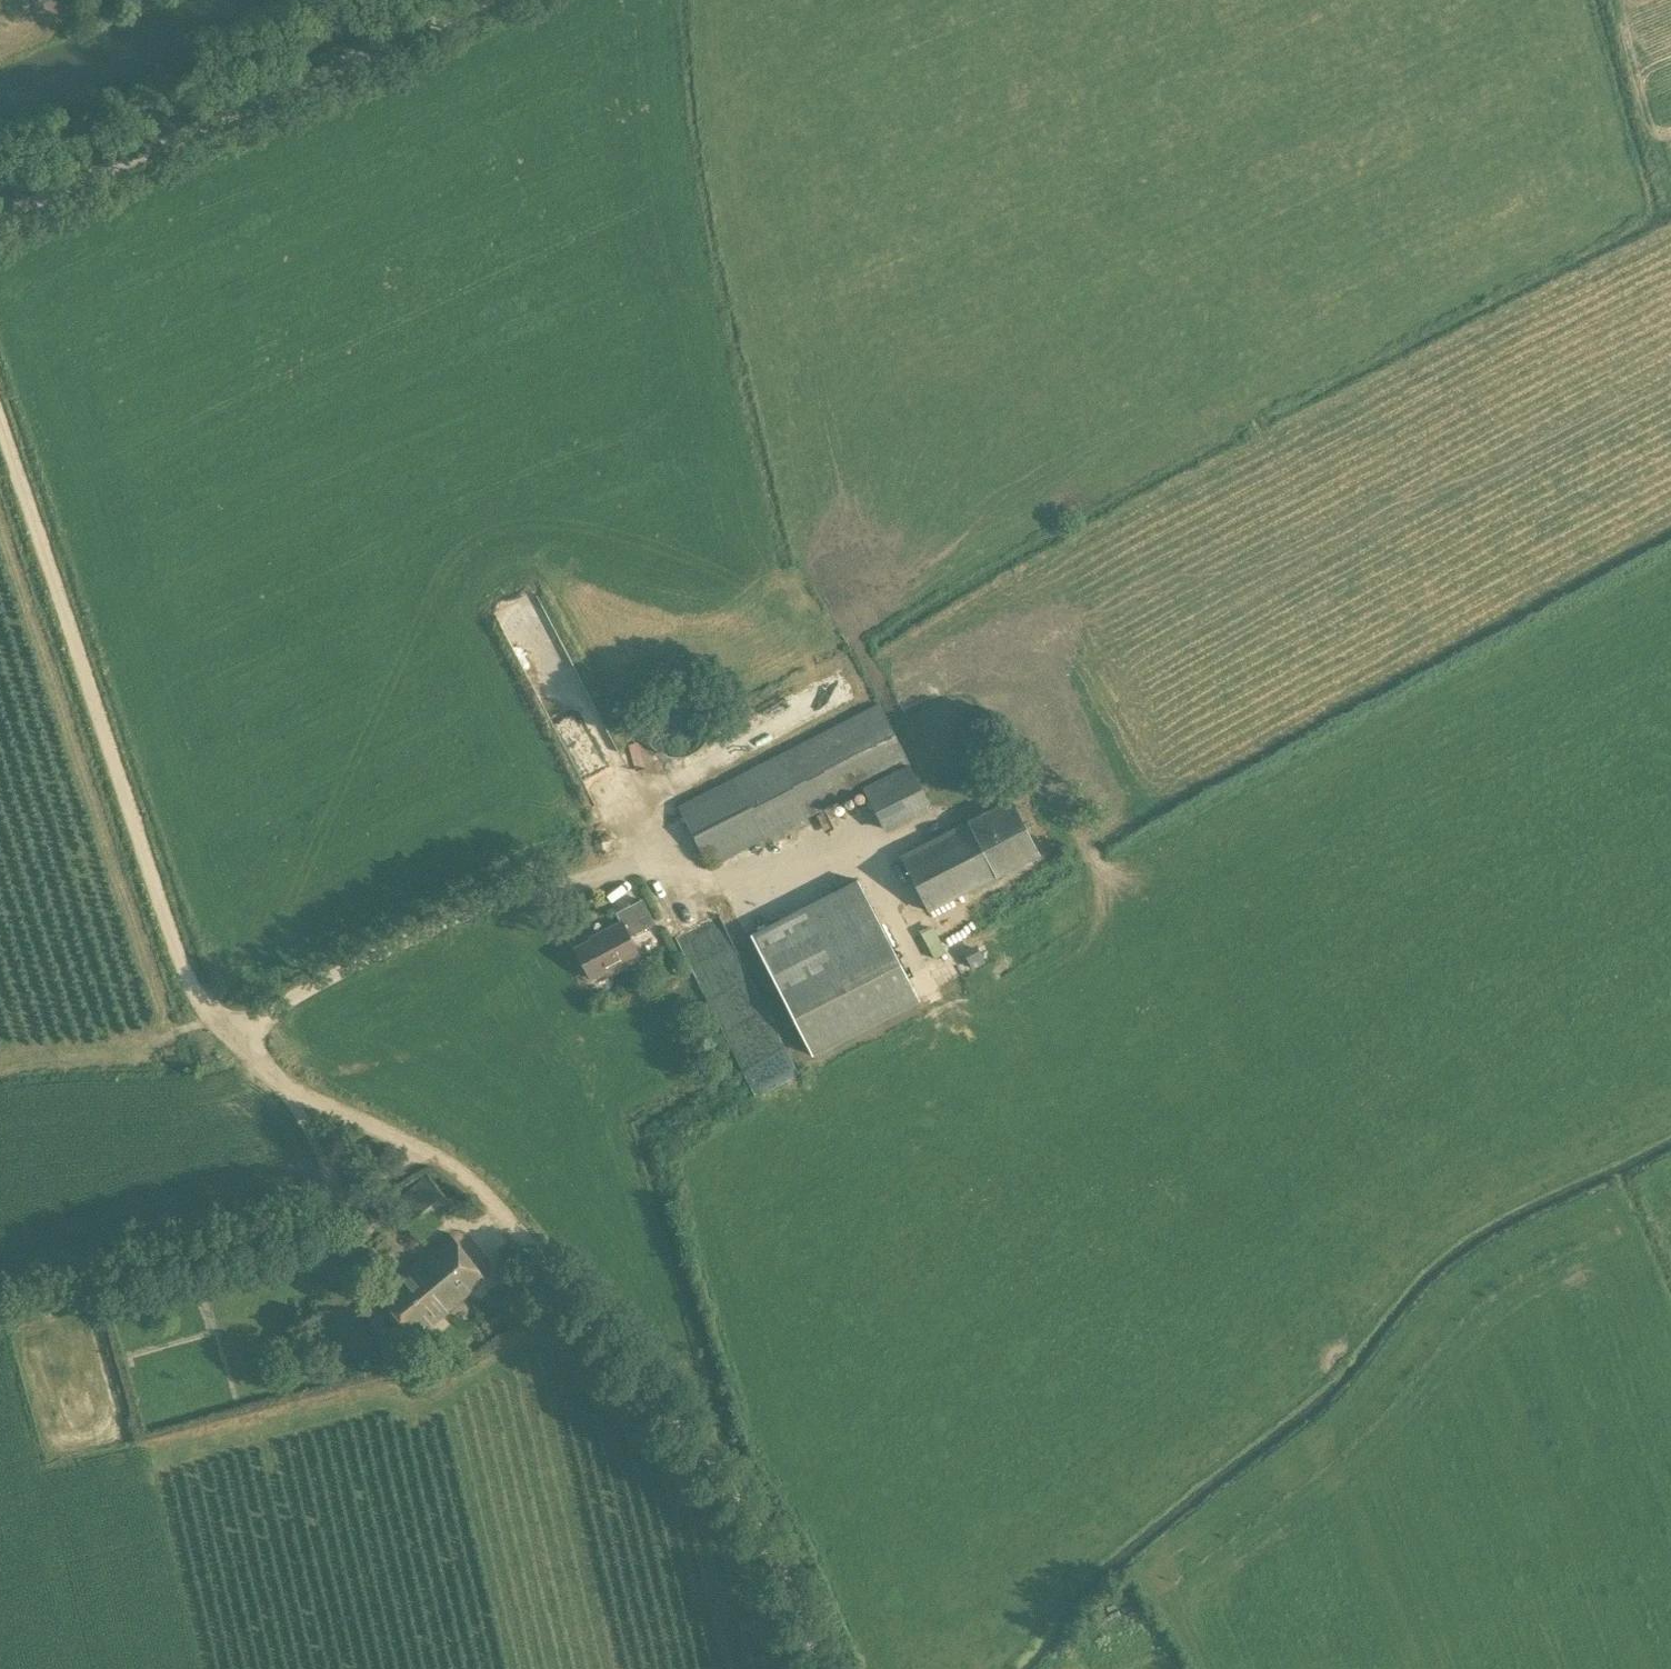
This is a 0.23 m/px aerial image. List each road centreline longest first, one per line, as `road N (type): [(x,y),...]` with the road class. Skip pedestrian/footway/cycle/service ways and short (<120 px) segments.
road 1 (track): [(0,421),(194,993),(286,1081),(467,1181),(503,1223)]
road 2 (track): [(822,1668),(751,1488),(503,1223)]
road 3 (unclassified): [(0,219),(483,0)]
road 4 (track): [(286,1081),(328,1171),(333,1209)]

